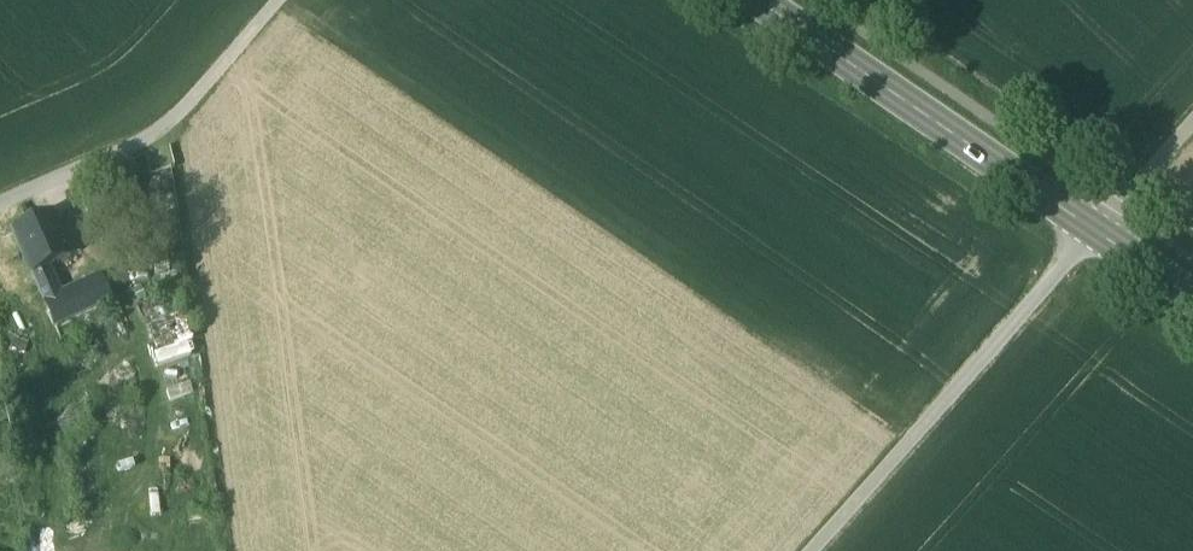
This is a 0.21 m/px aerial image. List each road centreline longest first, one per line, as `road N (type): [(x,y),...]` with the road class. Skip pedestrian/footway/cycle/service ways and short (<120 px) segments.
road 1 (track): [(1192,123),(811,550)]
road 2 (tertiary): [(1192,300),(752,0)]
road 3 (unclassified): [(0,202),(135,143),(179,113),(278,0)]

